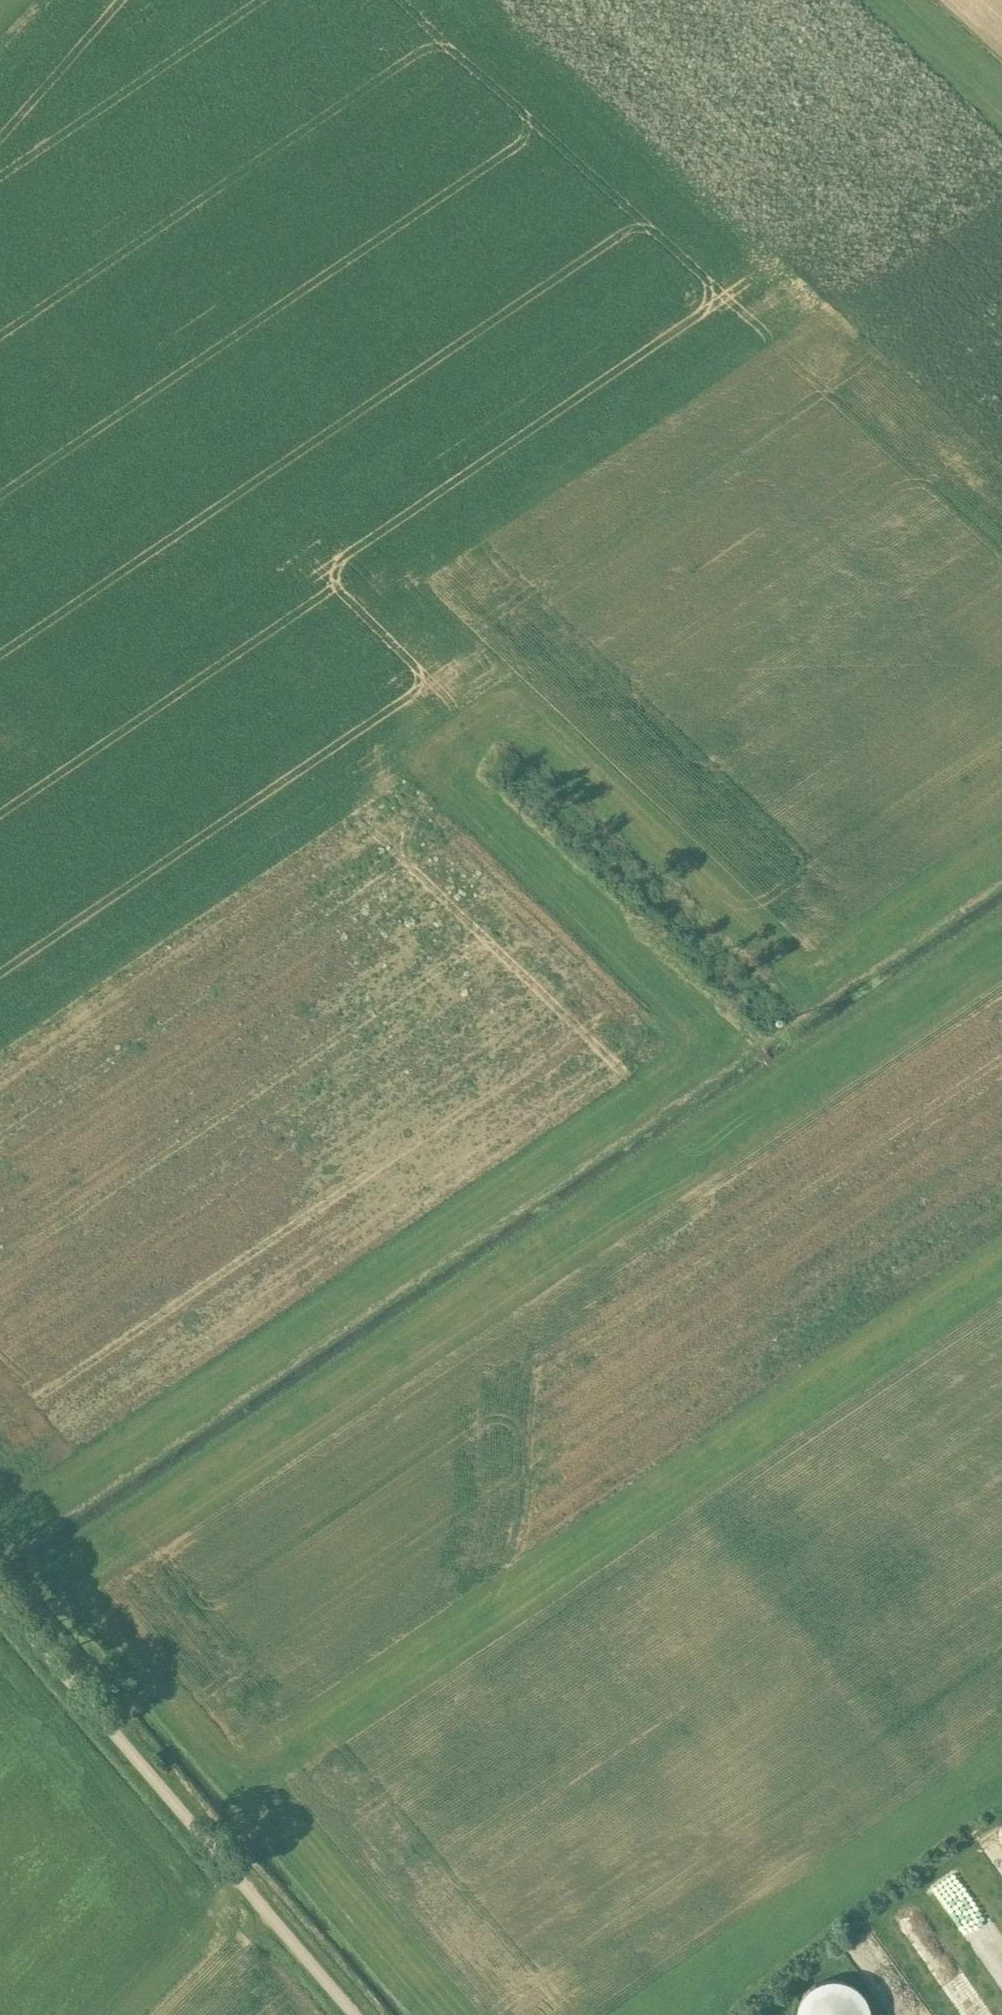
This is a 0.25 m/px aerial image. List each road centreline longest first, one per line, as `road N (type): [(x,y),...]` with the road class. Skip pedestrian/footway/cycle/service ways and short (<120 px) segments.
road 1 (unclassified): [(352,2014),(0,1600)]

